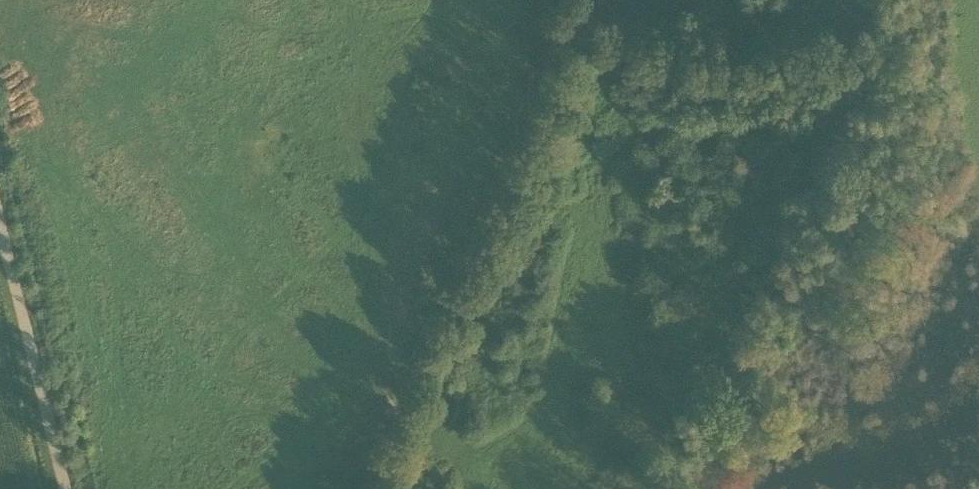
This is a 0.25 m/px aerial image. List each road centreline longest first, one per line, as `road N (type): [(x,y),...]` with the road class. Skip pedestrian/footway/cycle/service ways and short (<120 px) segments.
road 1 (unclassified): [(53,488),(55,468),(0,249)]

